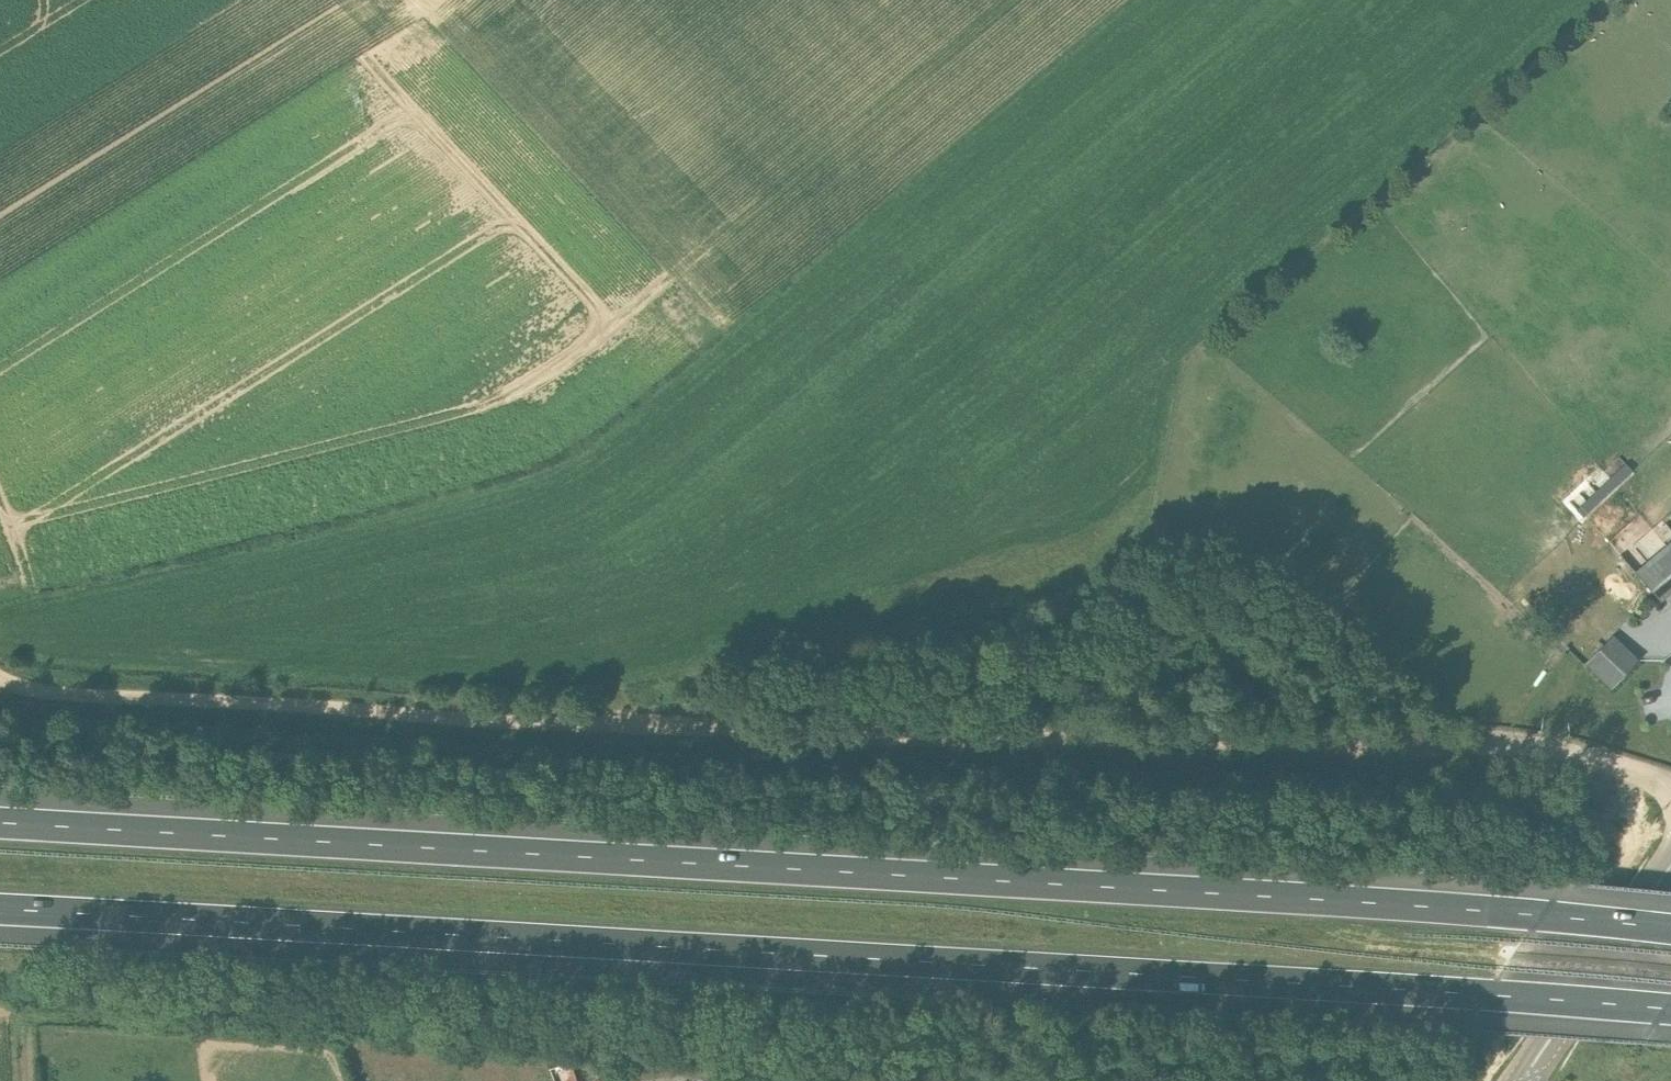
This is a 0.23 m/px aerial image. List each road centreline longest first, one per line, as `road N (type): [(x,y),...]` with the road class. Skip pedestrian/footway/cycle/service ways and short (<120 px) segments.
road 1 (track): [(0,681),(83,693),(482,717),(1564,750),(1618,763),(1670,793)]
road 2 (motorway): [(1670,929),(1422,904),(0,820)]
road 3 (motorway): [(0,913),(1670,1012)]
road 4 (secondary): [(1523,1080),(1670,867)]

